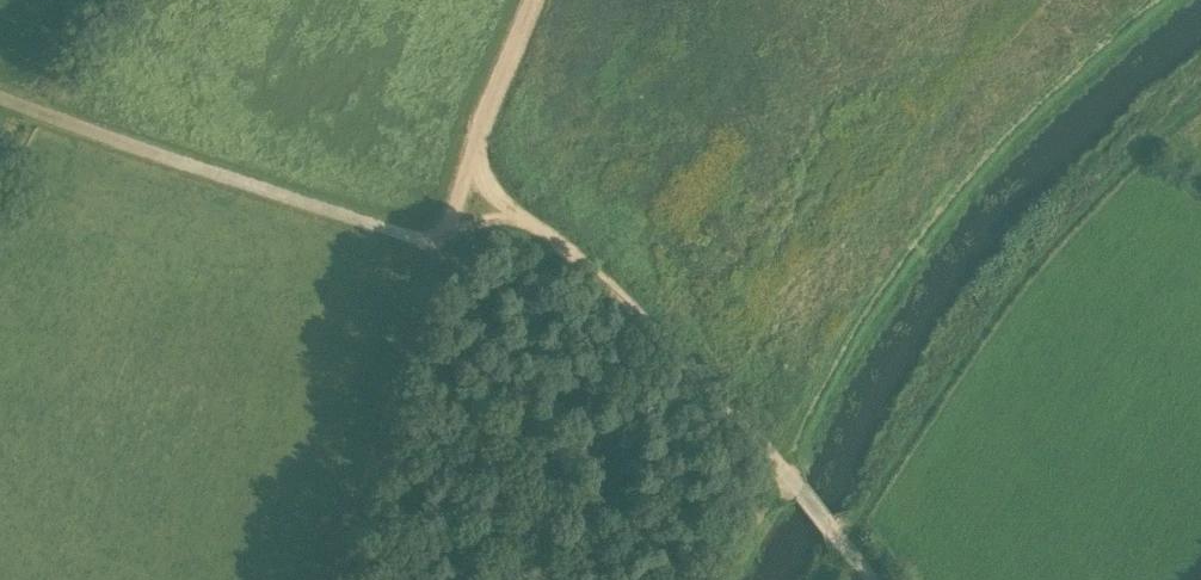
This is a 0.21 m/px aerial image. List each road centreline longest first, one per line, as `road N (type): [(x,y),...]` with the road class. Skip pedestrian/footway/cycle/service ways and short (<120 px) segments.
road 1 (track): [(871,579),(800,487),(542,232),(513,209),(452,220)]
road 2 (track): [(444,246),(0,95)]
road 3 (track): [(452,220),(342,579)]
road 4 (track): [(535,0),(452,220)]

